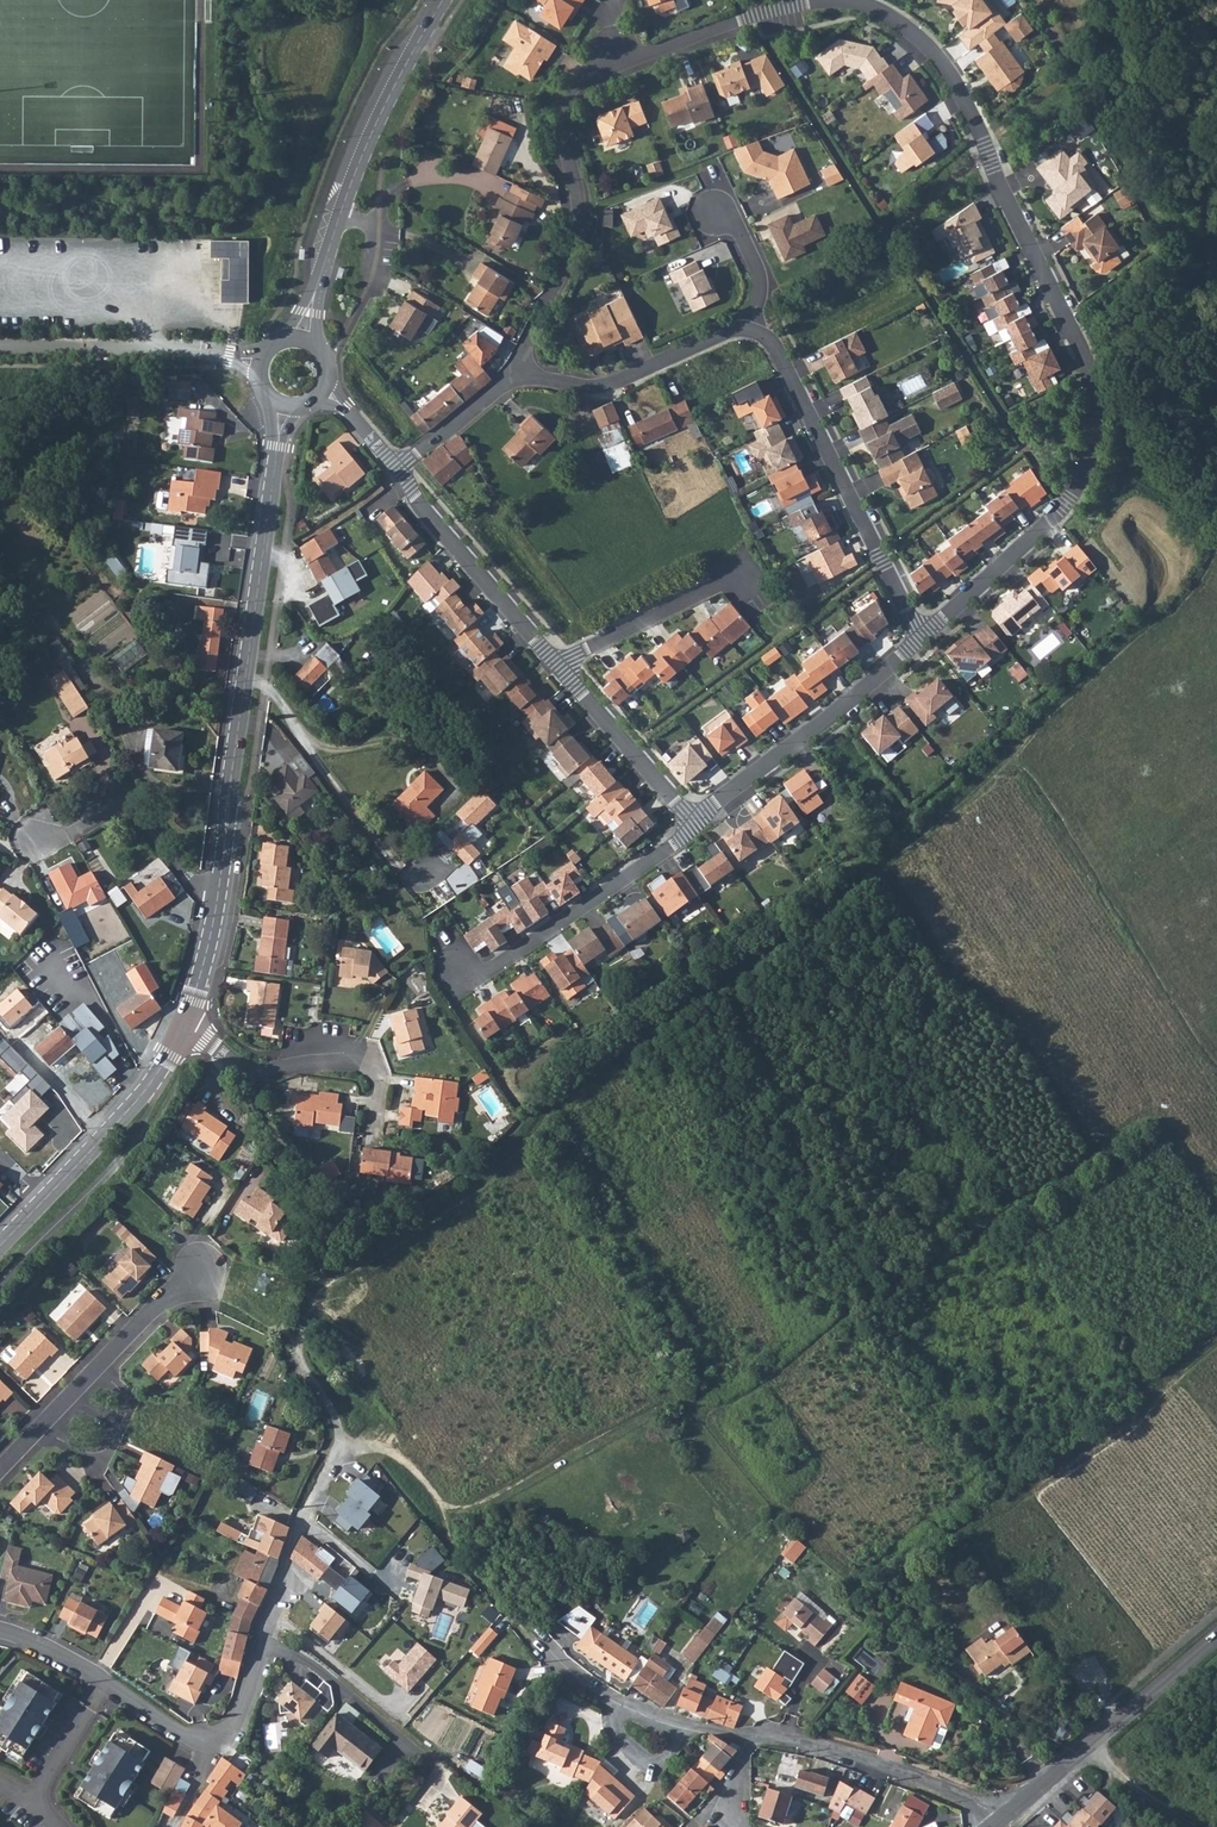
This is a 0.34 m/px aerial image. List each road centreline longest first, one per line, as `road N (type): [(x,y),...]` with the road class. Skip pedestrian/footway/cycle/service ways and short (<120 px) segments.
road 1 (track): [(316,1383),(298,1356),(311,1299),(446,1210),(534,1139),(560,1100),(1015,762),(1216,1069)]
road 2 (residential): [(822,0),(874,5),(912,29),(951,70),(1090,370),(1096,400),(1087,473),(1063,510),(923,638)]
road 3 (residential): [(516,371),(587,242),(561,107),(576,78),(655,59),(749,19),(820,0)]
road 4 (residential): [(1000,1821),(963,1796),(831,1749),(702,1728),(619,1702),(570,1672),(506,1608)]
road 5 (track): [(1216,1176),(1157,1112),(1093,1149),(993,999),(939,953),(884,864)]
road 6 (residential): [(215,895),(285,411)]
road 7 (residential): [(0,1633),(74,1663),(210,1745),(229,1735),(246,1699),(304,1520)]
road 8 (residential): [(306,337),(355,173),(443,0)]
road 9 (residential): [(753,323),(772,339),(923,638)]
road 10 (residential): [(923,638),(848,707),(693,822)]
road 11 (residential): [(0,1472),(167,1297),(207,1265)]
road 12 (residential): [(0,1240),(144,1095),(186,1025)]
road 13 (residential): [(693,822),(482,972),(457,973)]
road 14 (residential): [(1216,1640),(1000,1821)]
road 15 (residential): [(396,468),(423,512),(561,671)]
road 16 (residential): [(516,371),(583,391),(625,382),(753,323)]
road 17 (track): [(506,1608),(464,1560),(441,1506),(383,1443),(338,1444)]
road 18 (track): [(228,1056),(332,1228),(370,1260)]
road 19 (residential): [(375,1114),(362,1058),(321,1052),(275,1065),(228,1056),(186,1025)]
road 20 (residential): [(215,895),(127,803),(110,805),(66,833),(38,834)]
road 21 (residential): [(561,671),(595,641),(717,582),(751,580)]
road 22 (residential): [(561,671),(693,822)]
road 23 (residential): [(396,468),(516,371)]
road 24 (residential): [(316,1383),(338,1444),(304,1520)]
road 25 (track): [(1194,1826),(1084,1749)]
road 26 (residential): [(714,212),(740,233),(768,287),(753,323)]
road 27 (residential): [(186,1025),(215,895)]
road 28 (residential): [(306,337),(282,338),(258,364),(265,399),(285,411)]

